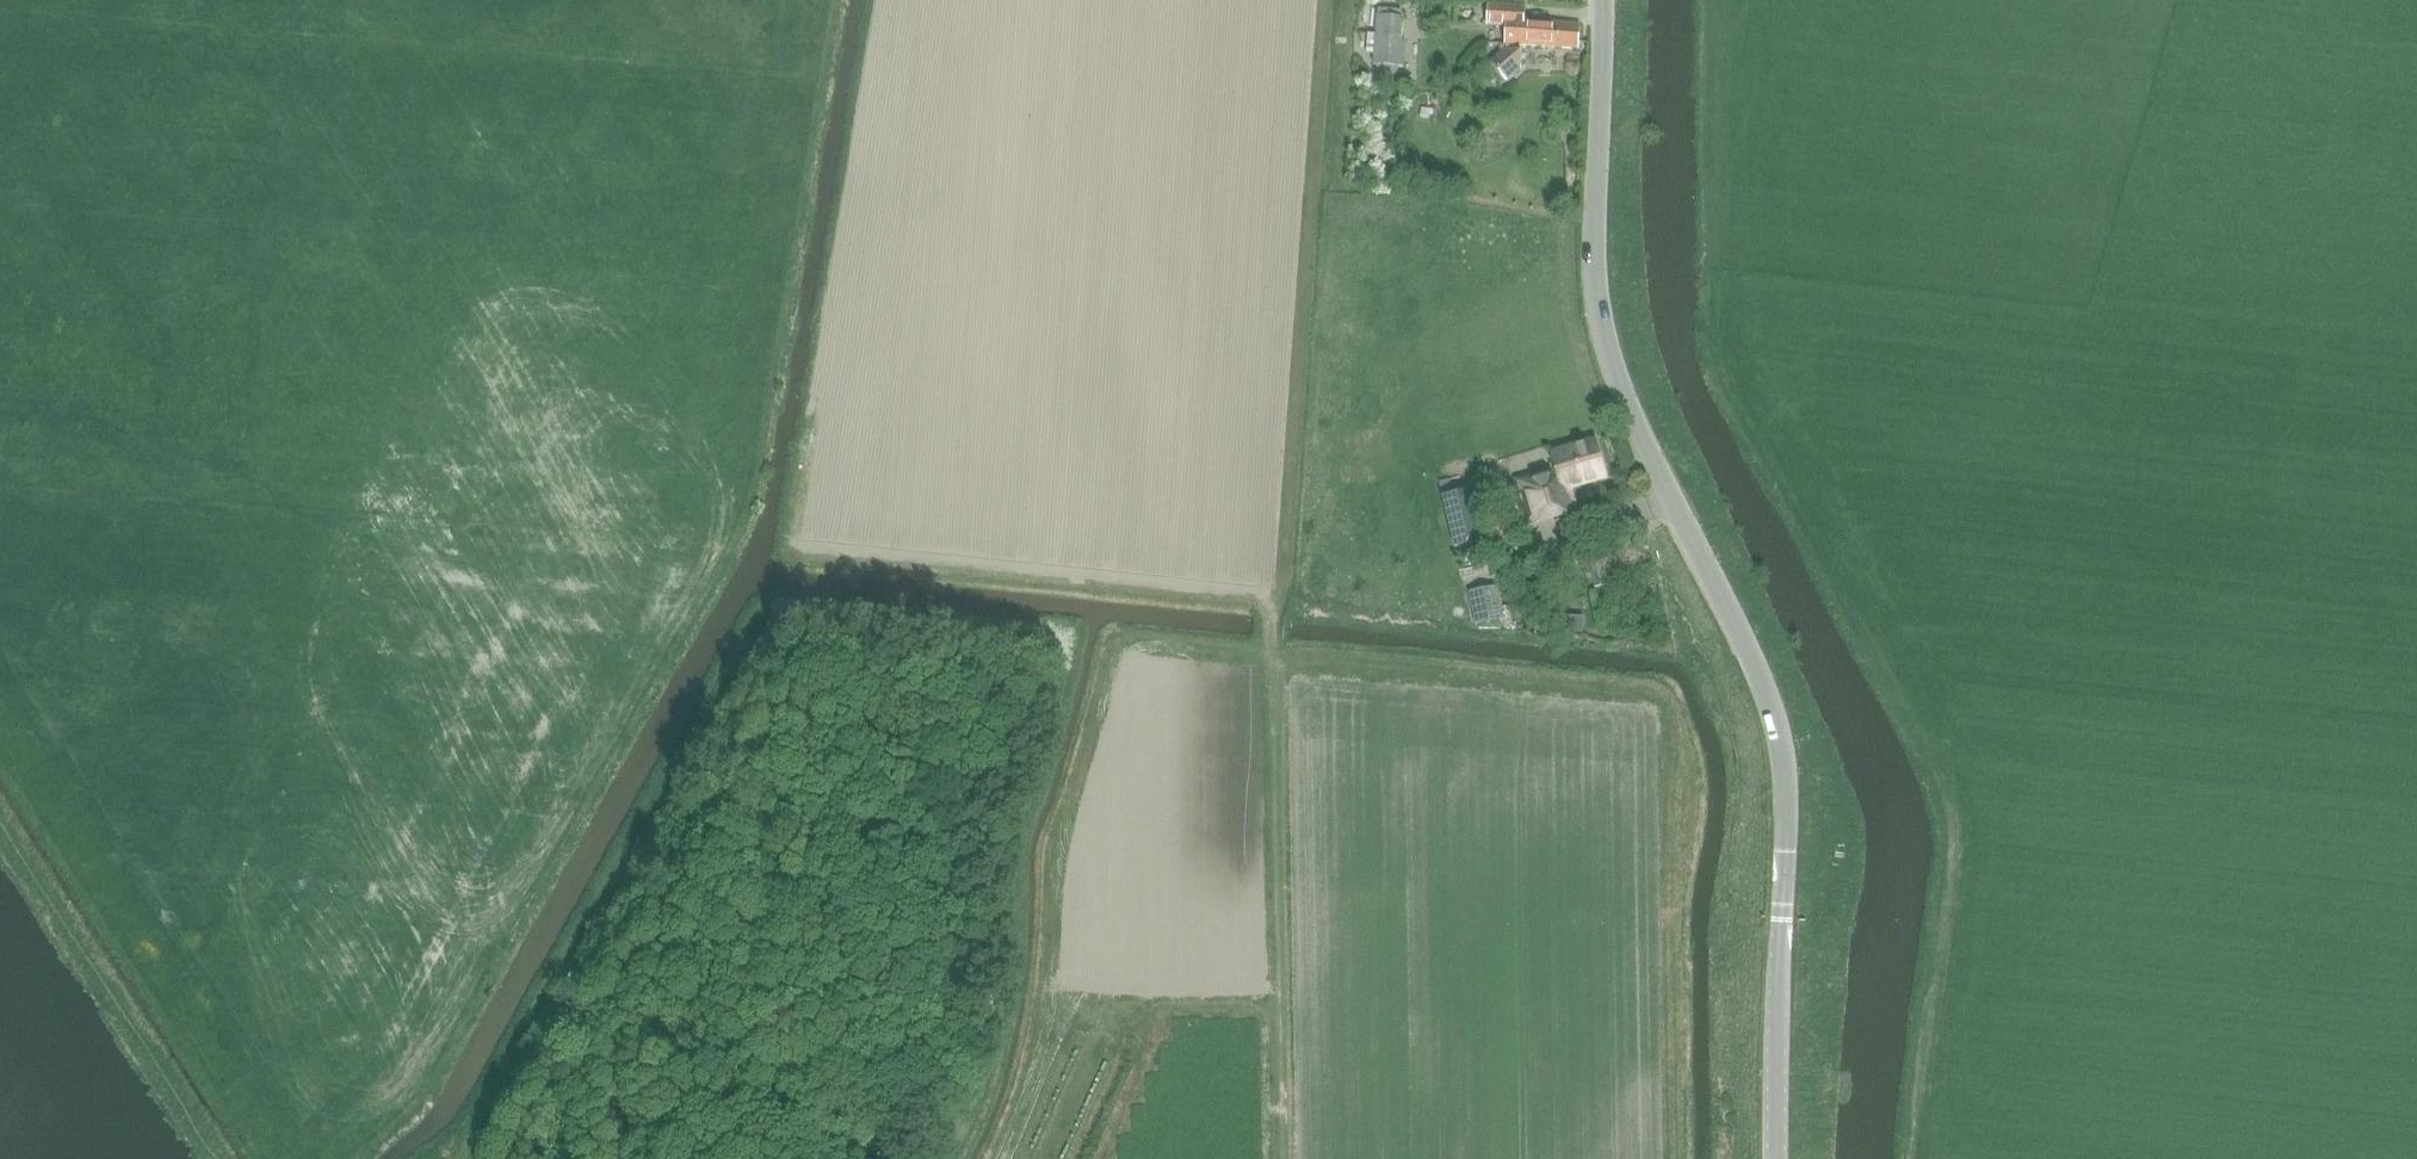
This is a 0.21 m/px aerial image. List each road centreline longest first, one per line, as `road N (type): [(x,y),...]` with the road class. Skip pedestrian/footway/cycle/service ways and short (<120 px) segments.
road 1 (tertiary): [(1776,1158),(1785,756),(1760,683),(1605,350),(1593,241),(1601,0)]
road 2 (track): [(0,821),(219,1158)]

